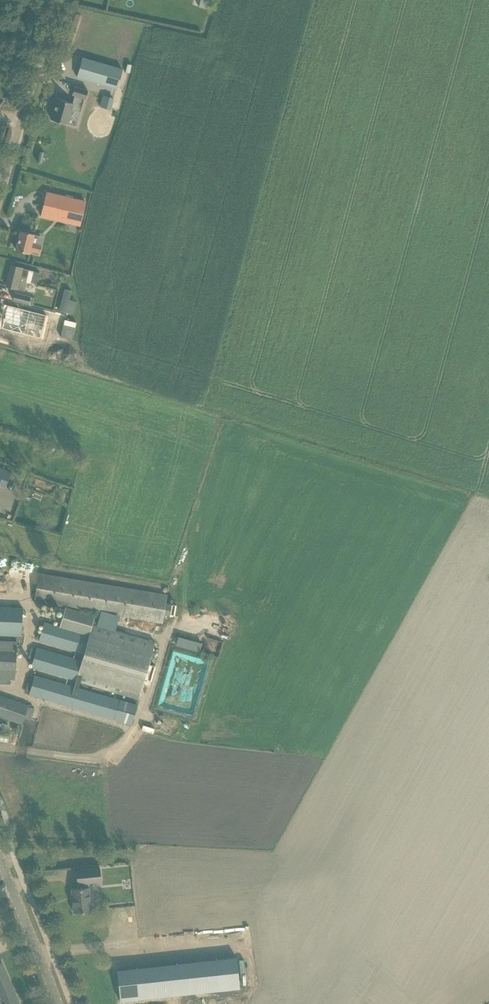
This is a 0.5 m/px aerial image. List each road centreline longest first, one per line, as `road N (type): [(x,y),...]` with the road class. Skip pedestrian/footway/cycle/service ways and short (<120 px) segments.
road 1 (unclassified): [(0,193),(59,0)]
road 2 (tertiary): [(58,1003),(0,860)]

